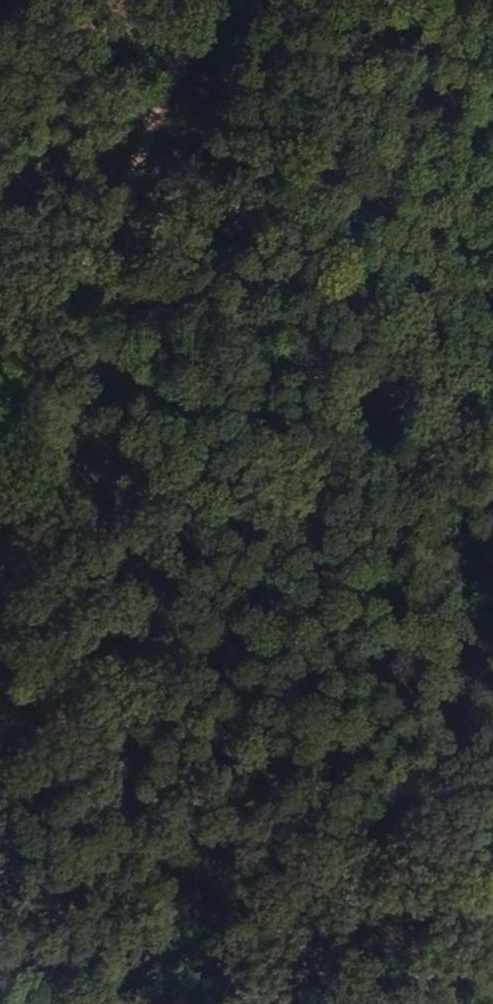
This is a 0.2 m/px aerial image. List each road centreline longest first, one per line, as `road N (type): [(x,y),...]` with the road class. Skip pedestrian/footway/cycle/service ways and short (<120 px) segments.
road 1 (track): [(0,225),(492,473)]
road 2 (track): [(0,481),(210,0)]

